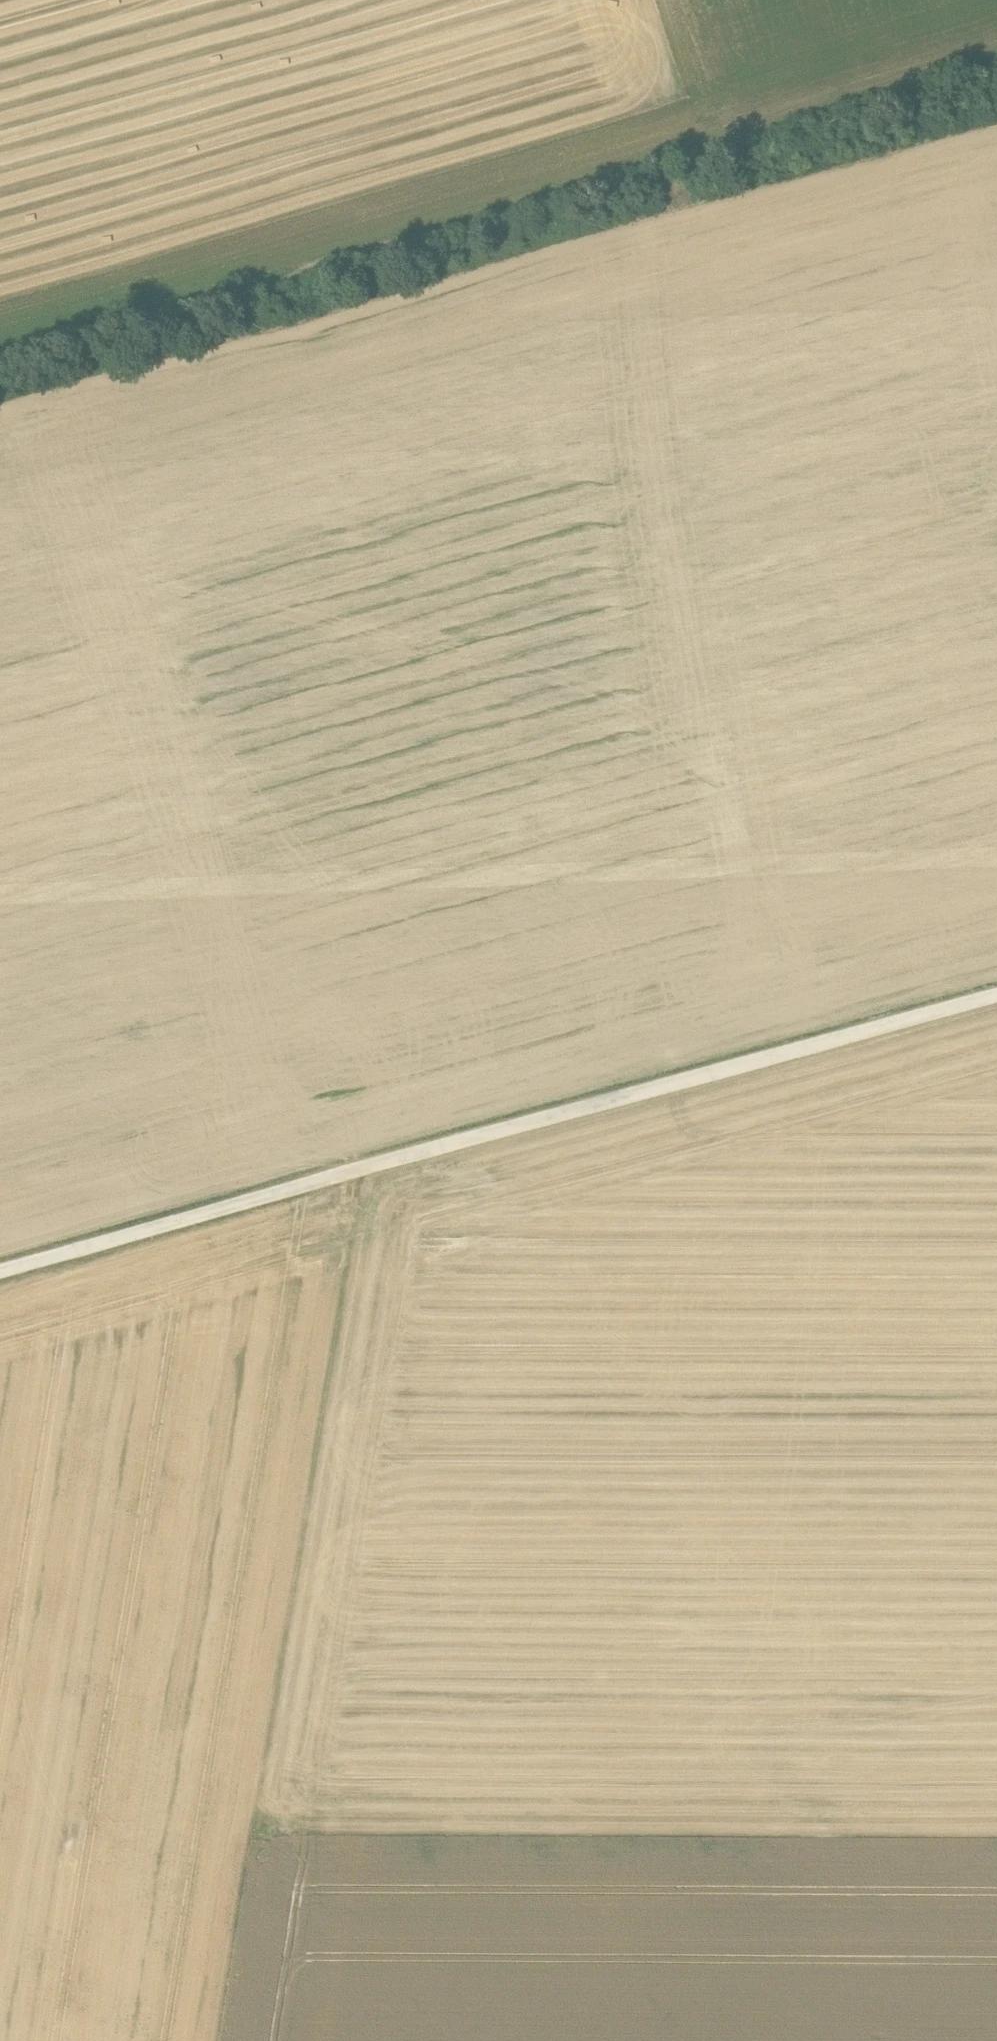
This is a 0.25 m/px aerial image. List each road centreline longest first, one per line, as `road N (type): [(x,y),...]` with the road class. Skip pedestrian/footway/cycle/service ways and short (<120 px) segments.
road 1 (track): [(0,1274),(996,994)]

